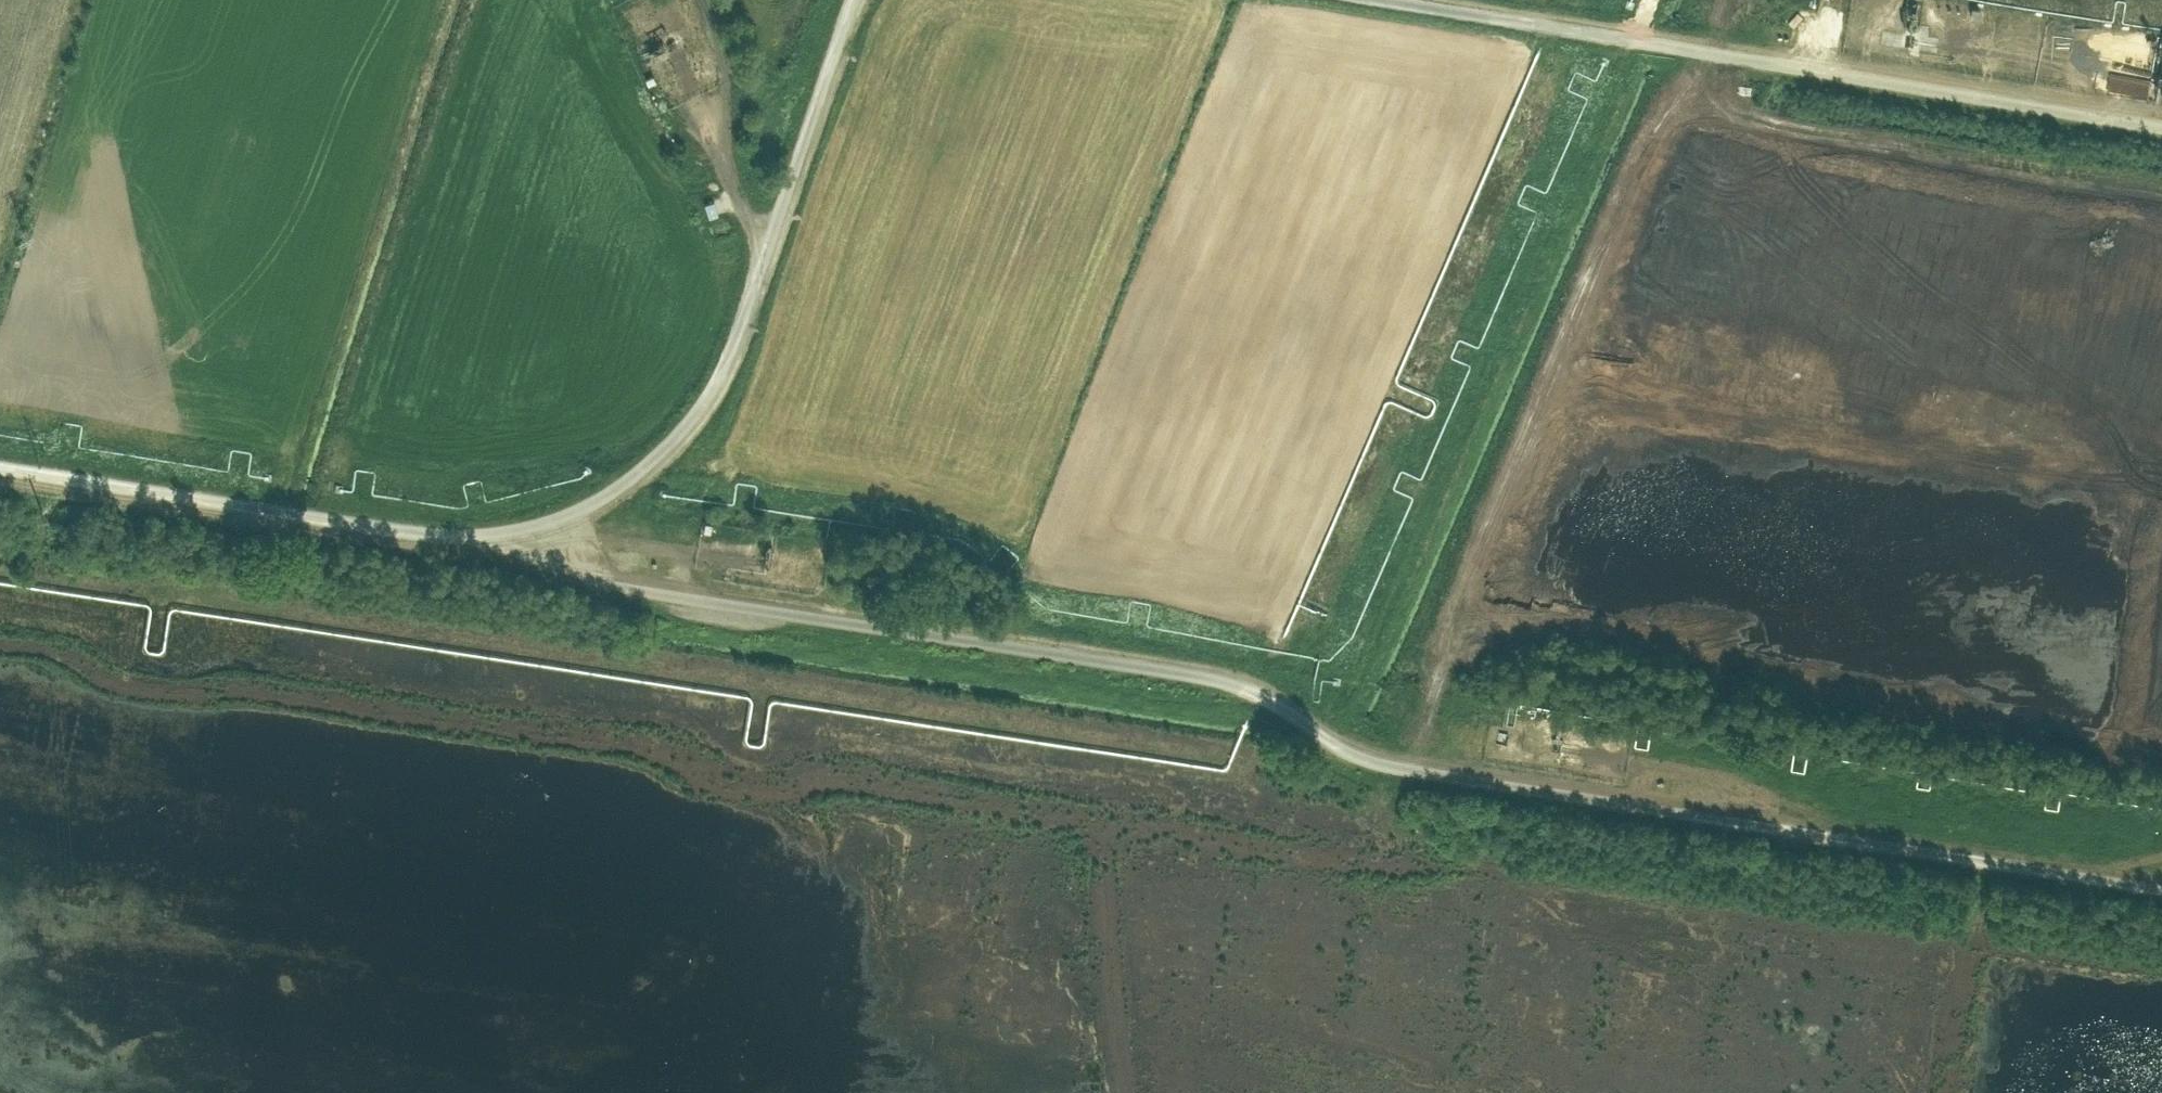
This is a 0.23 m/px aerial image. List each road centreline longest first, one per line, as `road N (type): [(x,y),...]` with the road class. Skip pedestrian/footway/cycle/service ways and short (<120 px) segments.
road 1 (track): [(457,525),(675,582),(1240,674),(1327,723),(1451,762),(2161,879)]
road 2 (track): [(1438,0),(2161,115)]
road 3 (track): [(457,525),(531,519),(591,499),(694,415),(765,269),(855,0)]
road 4 (track): [(0,460),(457,525)]
road 5 (track): [(765,269),(700,97)]

